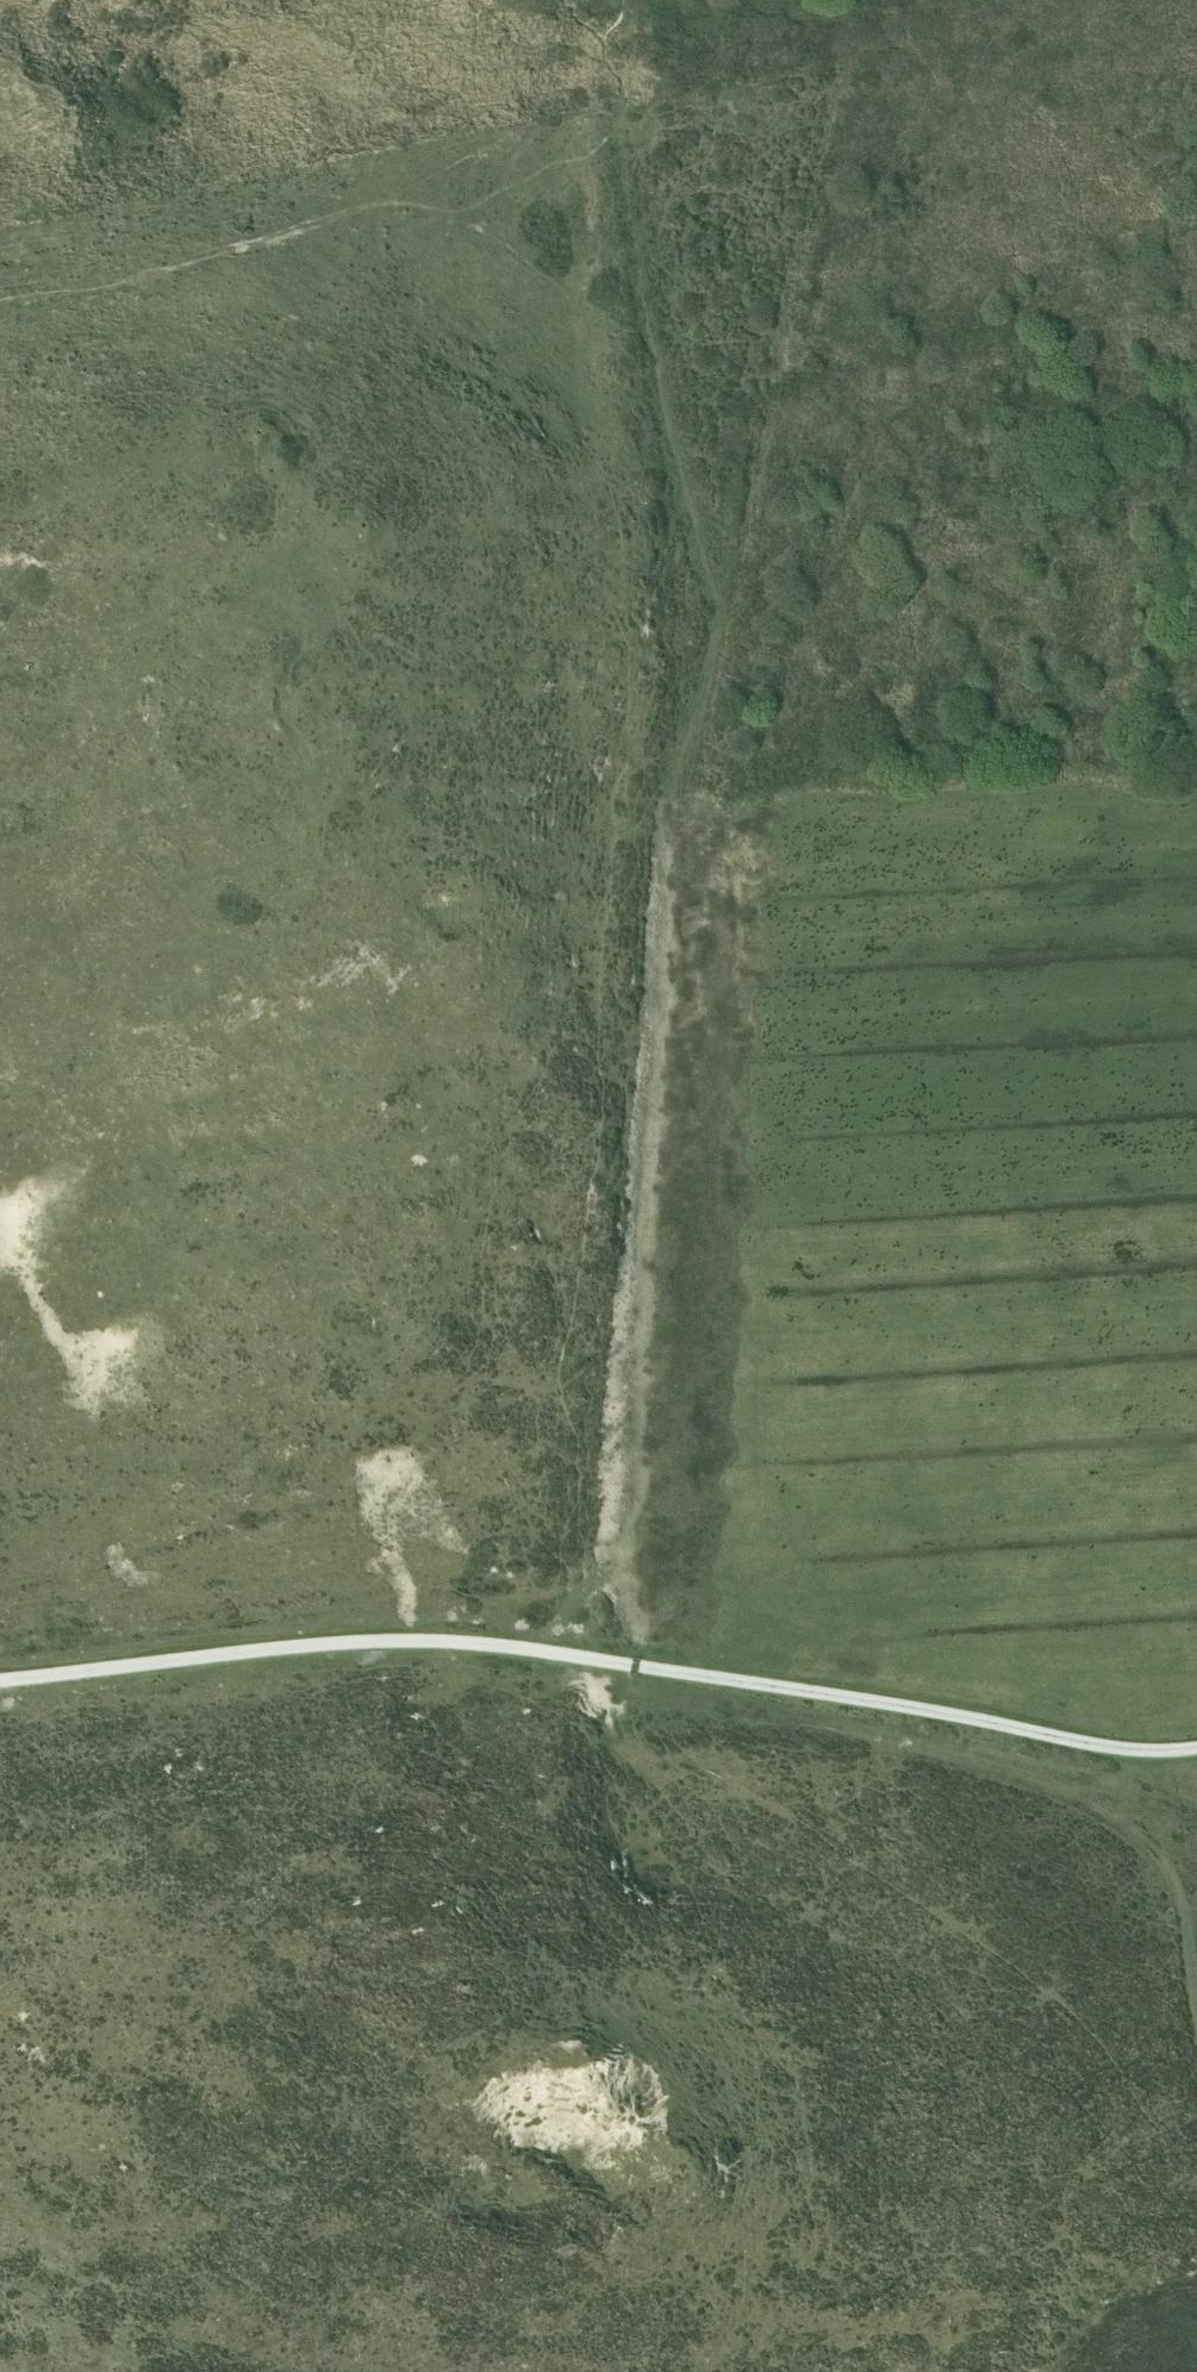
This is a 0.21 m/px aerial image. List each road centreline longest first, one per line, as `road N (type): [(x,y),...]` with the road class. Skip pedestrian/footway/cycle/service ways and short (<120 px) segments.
road 1 (track): [(657,1667),(672,1686),(783,1705),(1145,1824),(1170,1853),(1196,2018)]

